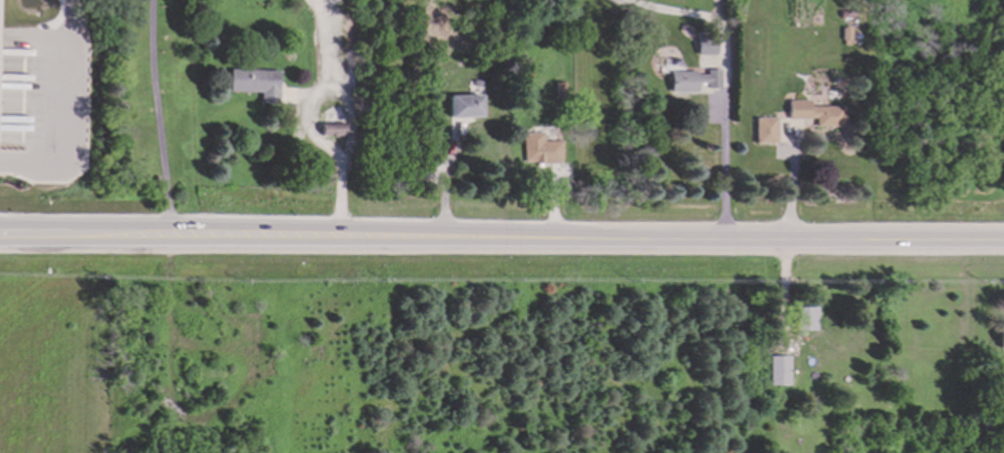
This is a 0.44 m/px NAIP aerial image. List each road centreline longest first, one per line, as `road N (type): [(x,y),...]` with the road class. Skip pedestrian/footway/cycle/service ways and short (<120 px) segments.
road 1 (secondary): [(338,238),(1003,239)]
road 2 (secondary): [(0,237),(170,237)]
road 3 (secondary): [(170,237),(338,238)]

